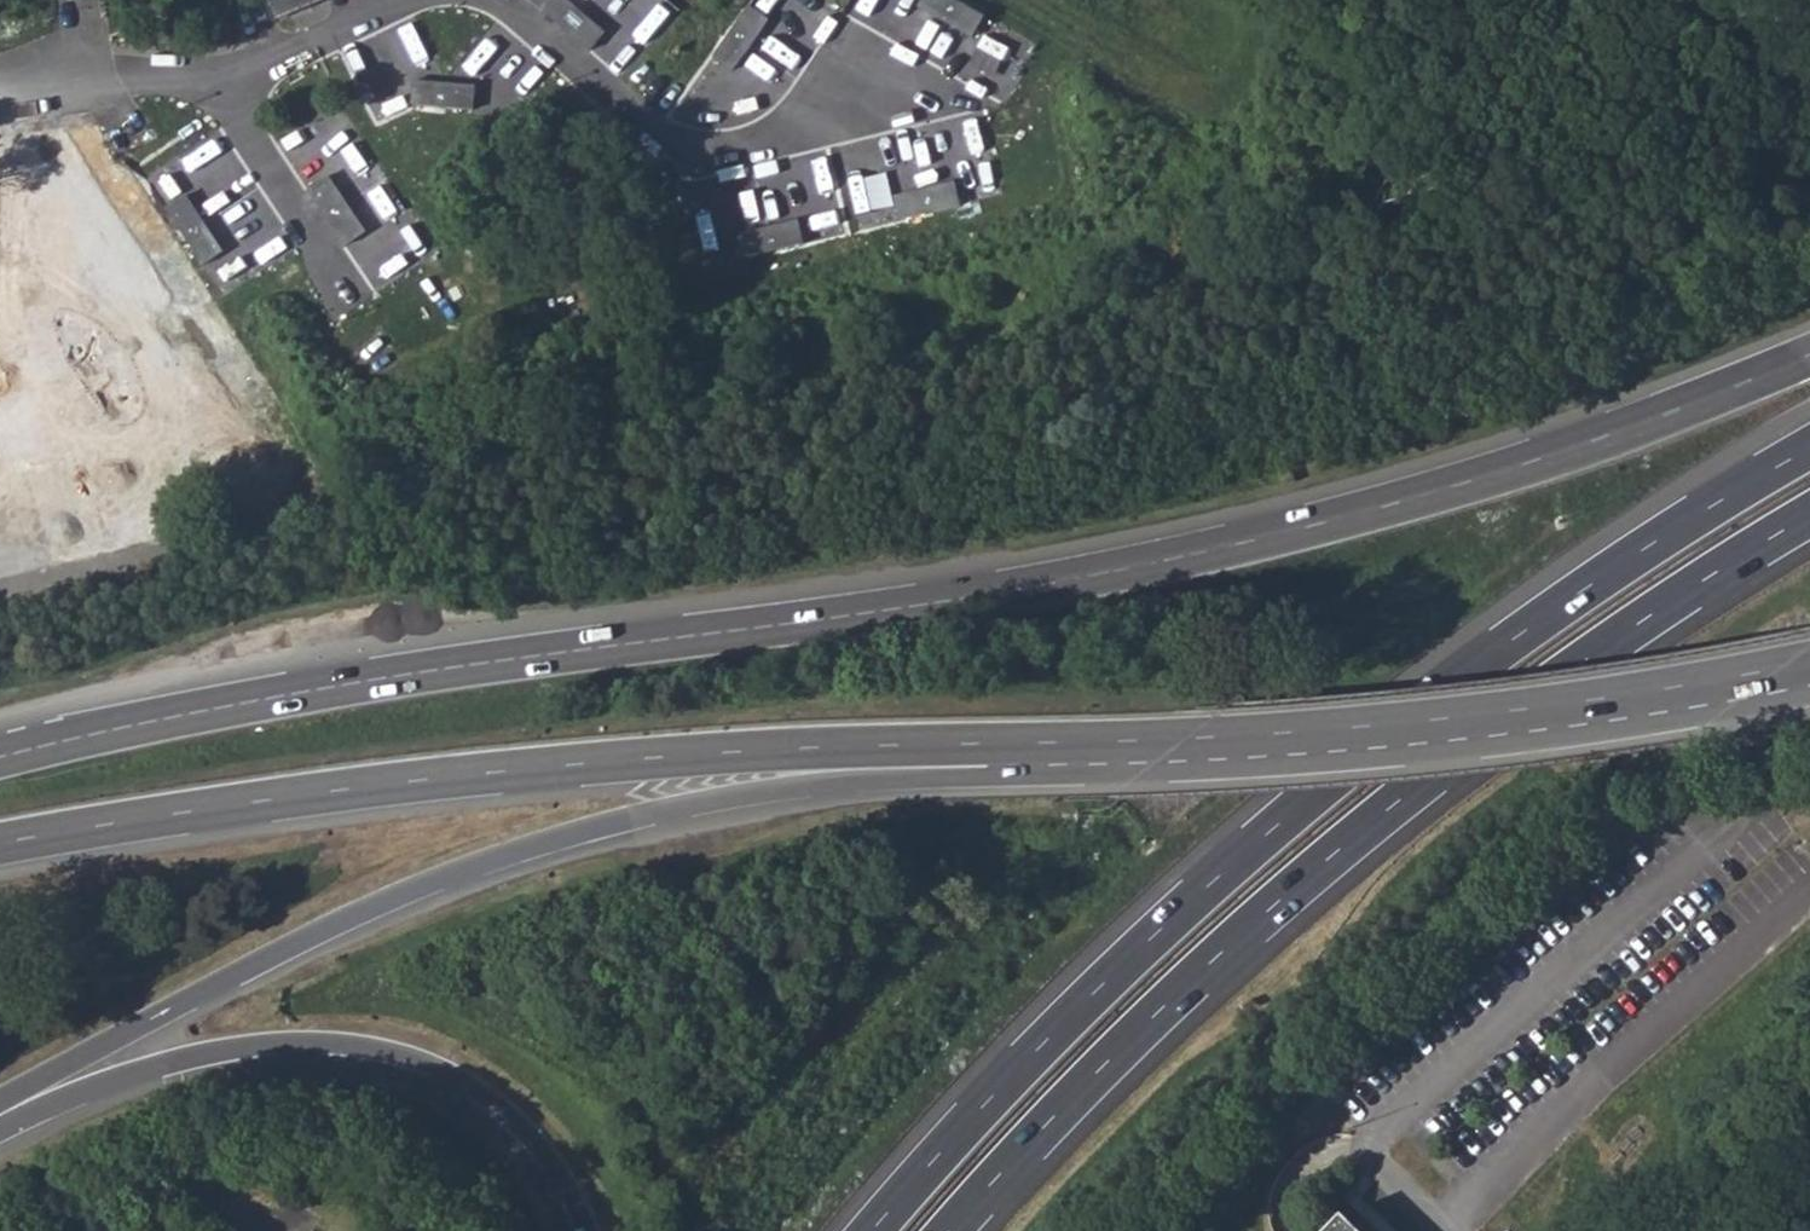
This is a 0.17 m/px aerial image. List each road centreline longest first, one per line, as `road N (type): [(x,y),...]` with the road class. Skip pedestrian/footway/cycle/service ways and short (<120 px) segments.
road 1 (motorway): [(1809,356),(1597,441),(1228,548),(794,622),(353,682),(0,756)]
road 2 (track): [(1809,173),(1631,214),(1205,286),(895,356),(0,582)]
road 3 (trunk): [(0,1113),(229,975),(473,863),(714,797),(1237,743)]
road 4 (motorway): [(0,842),(387,782),(571,764),(879,745),(1237,743)]
road 5 (motorway): [(1809,448),(1626,560),(1308,800),(1093,995),(873,1230)]
road 6 (motorway): [(949,1230),(1154,1015),(1400,799),(1623,632),(1809,514)]
road 7 (trunk): [(0,1115),(205,1052),(276,1043),(371,1047),(447,1070),(487,1095),(540,1148),(588,1230)]
road 8 (motorway): [(1237,743),(1592,702),(1809,662)]

